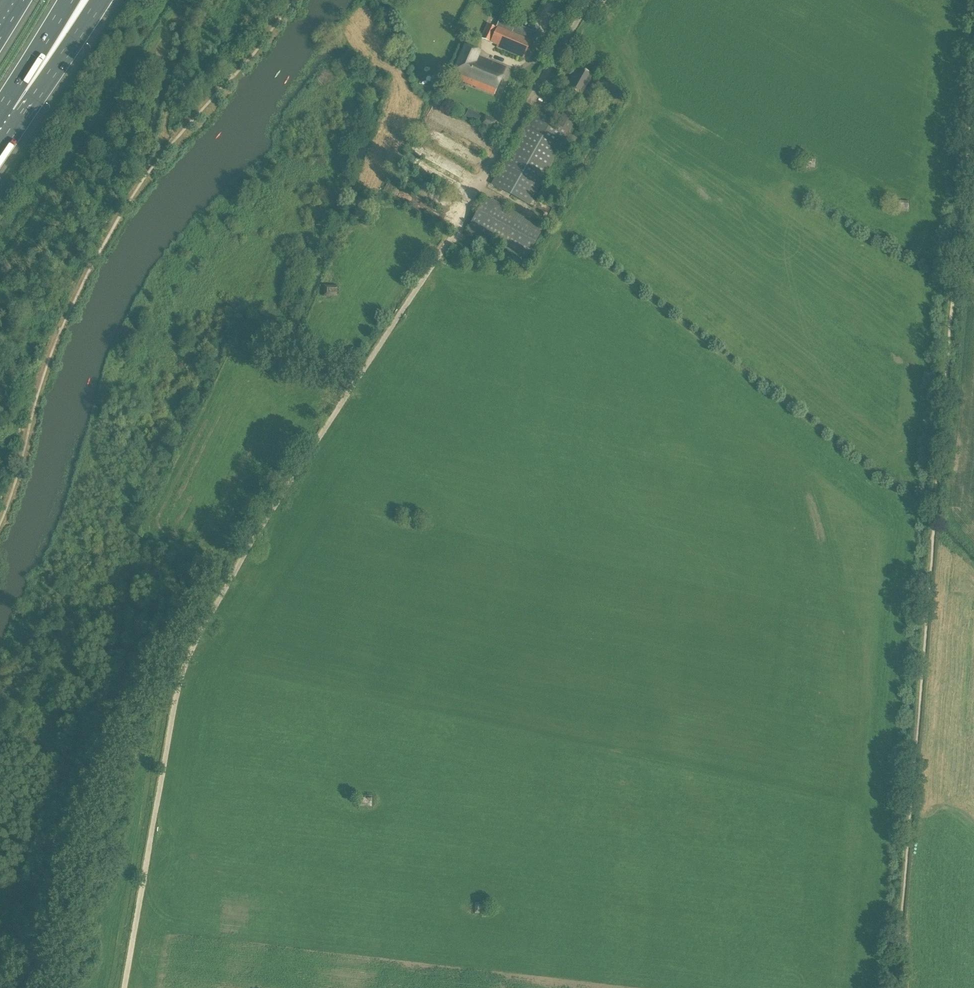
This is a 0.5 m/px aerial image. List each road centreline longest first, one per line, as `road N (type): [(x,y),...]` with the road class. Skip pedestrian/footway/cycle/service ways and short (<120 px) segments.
road 1 (motorway): [(4,103),(99,0)]
road 2 (motorway): [(4,103),(69,0)]

